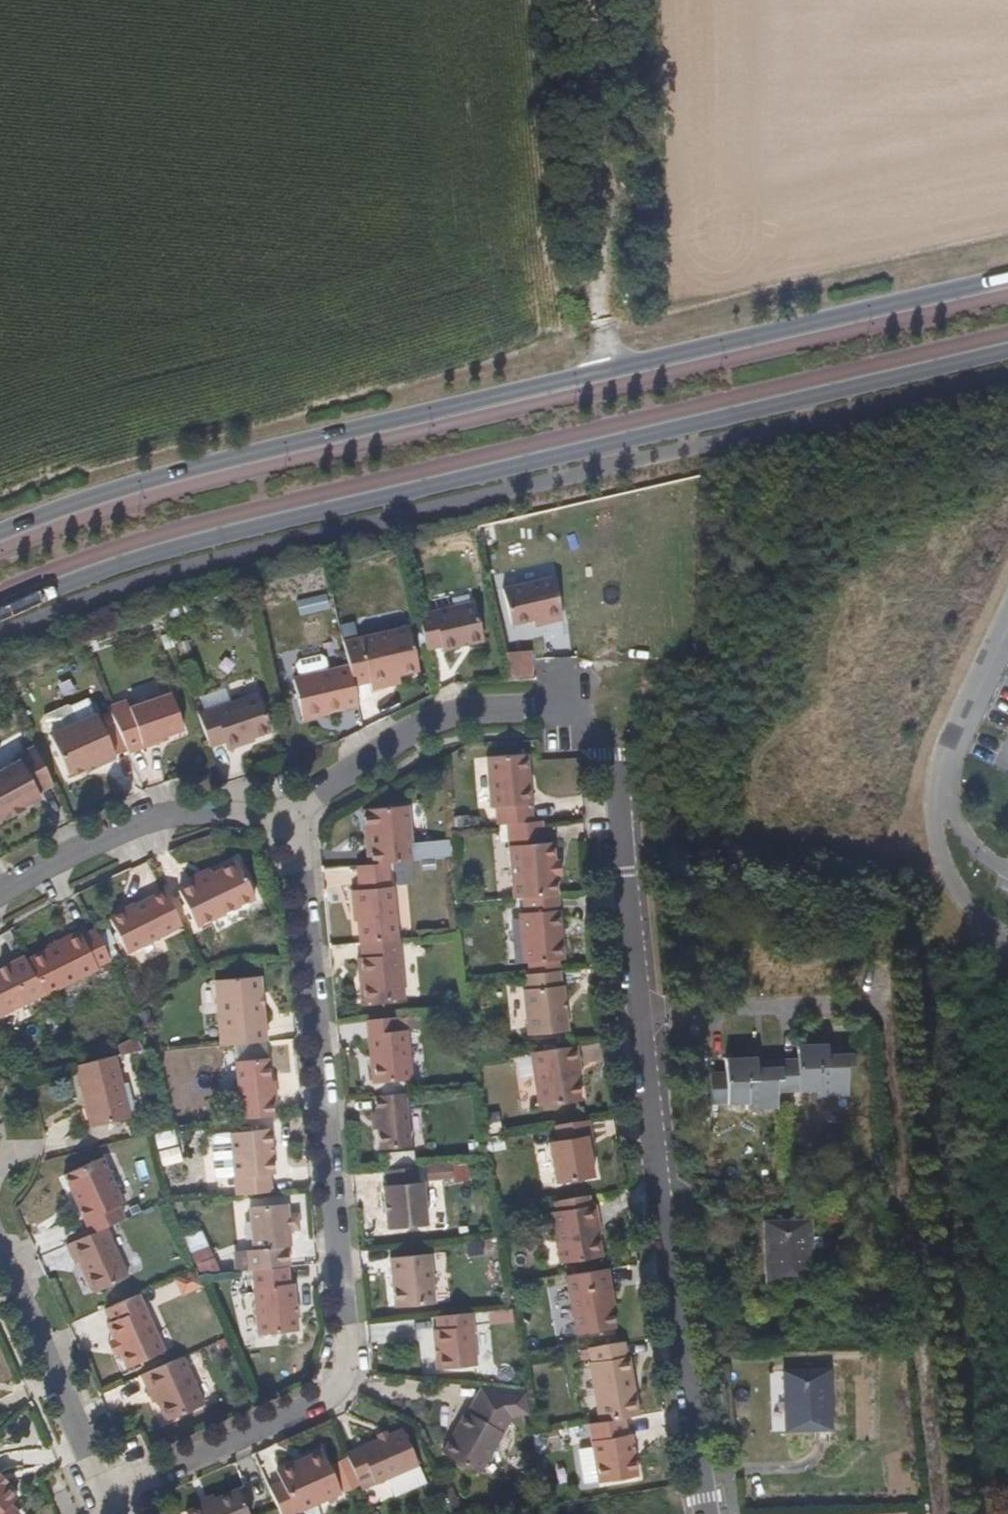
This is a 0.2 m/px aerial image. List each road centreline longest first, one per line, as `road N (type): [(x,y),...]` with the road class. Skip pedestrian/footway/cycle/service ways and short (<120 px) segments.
road 1 (residential): [(285,807),(480,712),(604,715),(685,1405),(706,1513)]
road 2 (secondary): [(0,612),(83,577),(254,527),(1007,351)]
road 3 (secondary): [(1007,280),(291,444),(93,497),(0,531)]
road 4 (residential): [(99,1498),(327,1400),(343,1374),(347,1354),(285,807)]
road 5 (track): [(611,370),(601,327),(592,0)]
road 6 (residential): [(0,899),(88,849),(144,828),(285,807)]
road 7 (residential): [(99,1498),(0,1248)]

